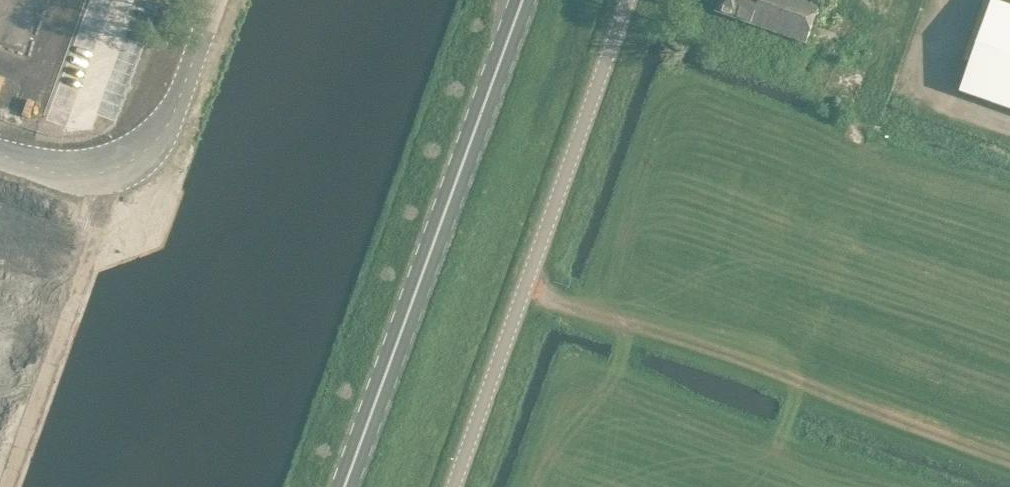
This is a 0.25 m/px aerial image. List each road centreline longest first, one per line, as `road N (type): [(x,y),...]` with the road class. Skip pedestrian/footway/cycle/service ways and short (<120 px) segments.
road 1 (primary): [(345,486),(523,0)]
road 2 (unclassified): [(455,486),(630,0)]
road 3 (unclassified): [(0,151),(69,175),(147,150),(171,121),(216,0)]
road 4 (track): [(805,386),(526,289)]
road 5 (track): [(854,143),(837,113),(866,0)]

